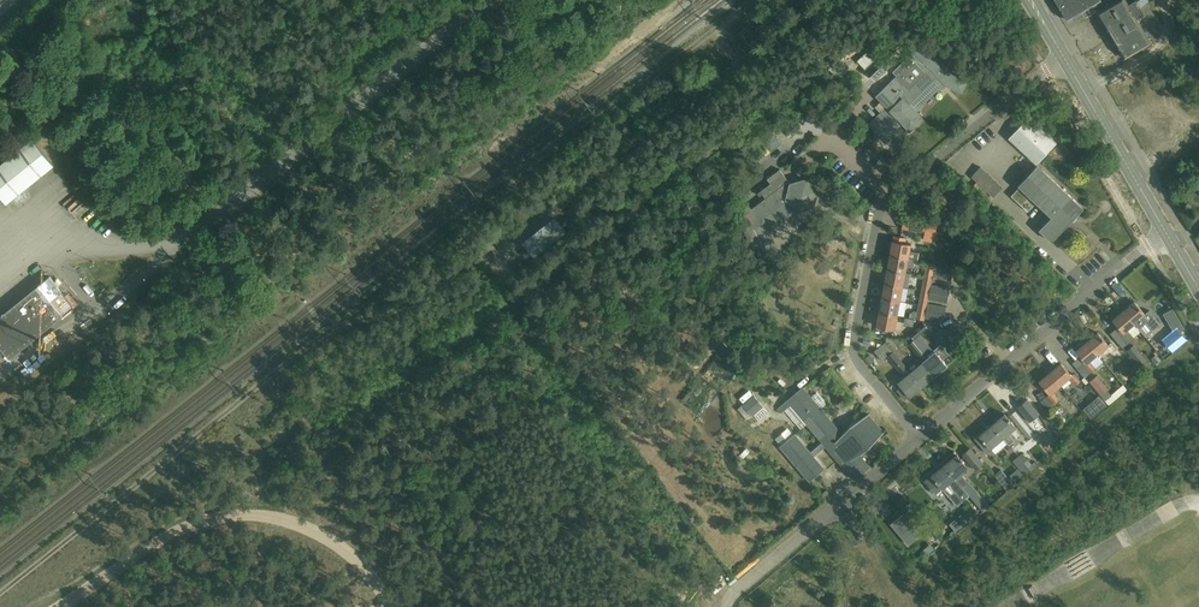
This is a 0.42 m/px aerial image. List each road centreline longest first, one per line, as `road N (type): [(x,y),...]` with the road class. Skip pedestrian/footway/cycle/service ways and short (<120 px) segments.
road 1 (track): [(750,0),(265,381)]
road 2 (track): [(822,0),(494,256),(393,311),(338,323)]
road 3 (unclassified): [(921,436),(854,355),(880,214),(906,183),(1064,58)]
road 4 (track): [(389,606),(336,546),(296,523),(249,512),(206,519),(142,549),(63,606)]
road 5 (track): [(0,593),(265,381)]
road 6 (unclassified): [(921,436),(1169,235)]
road 7 (unclassified): [(275,170),(489,0)]
road 8 (unclassified): [(726,606),(734,592),(921,436)]
road 9 (track): [(211,221),(159,113),(143,98),(100,117),(59,171)]
road 10 (primary): [(1169,235),(1064,58)]

